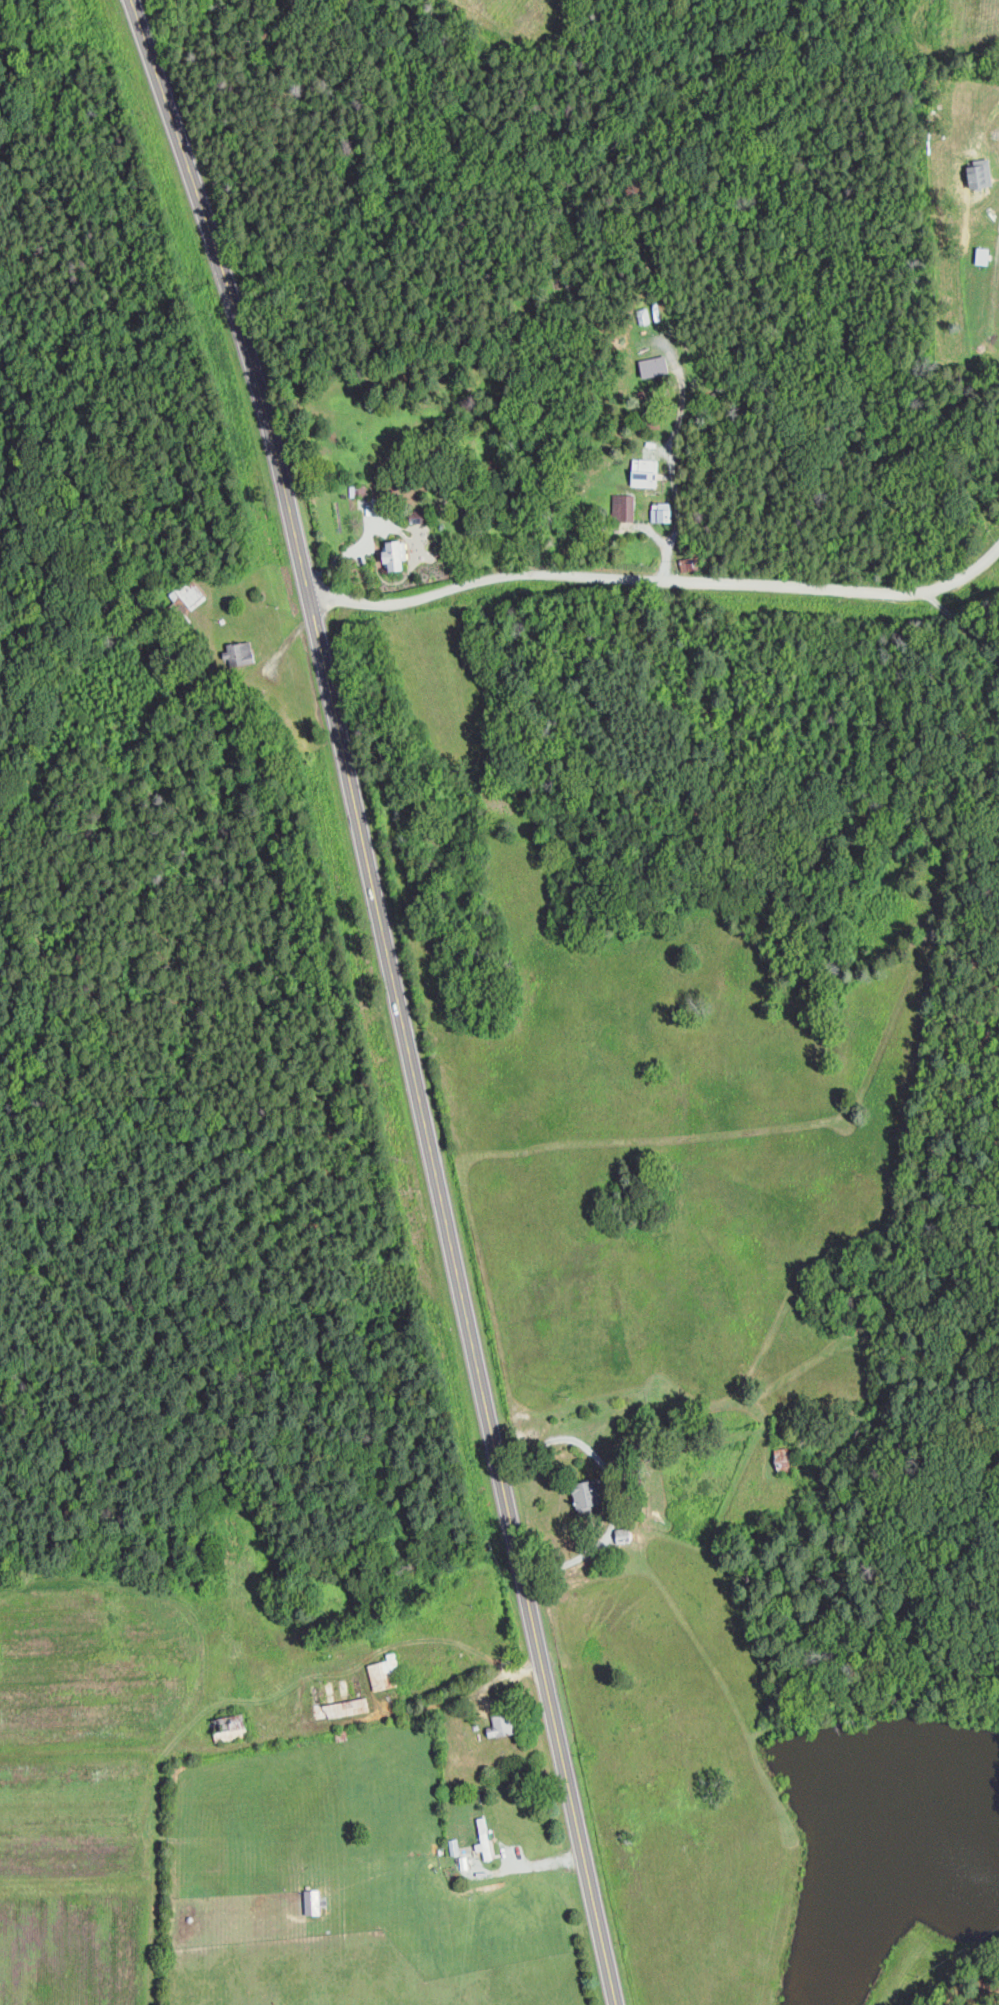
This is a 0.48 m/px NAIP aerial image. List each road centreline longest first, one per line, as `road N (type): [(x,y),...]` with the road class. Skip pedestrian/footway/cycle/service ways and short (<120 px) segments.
road 1 (trunk): [(617,2004),(449,1266),(310,592),(240,330),(131,0)]
road 2 (residential): [(998,541),(958,579),(917,592),(555,575),(499,575),(408,603),(310,592)]

